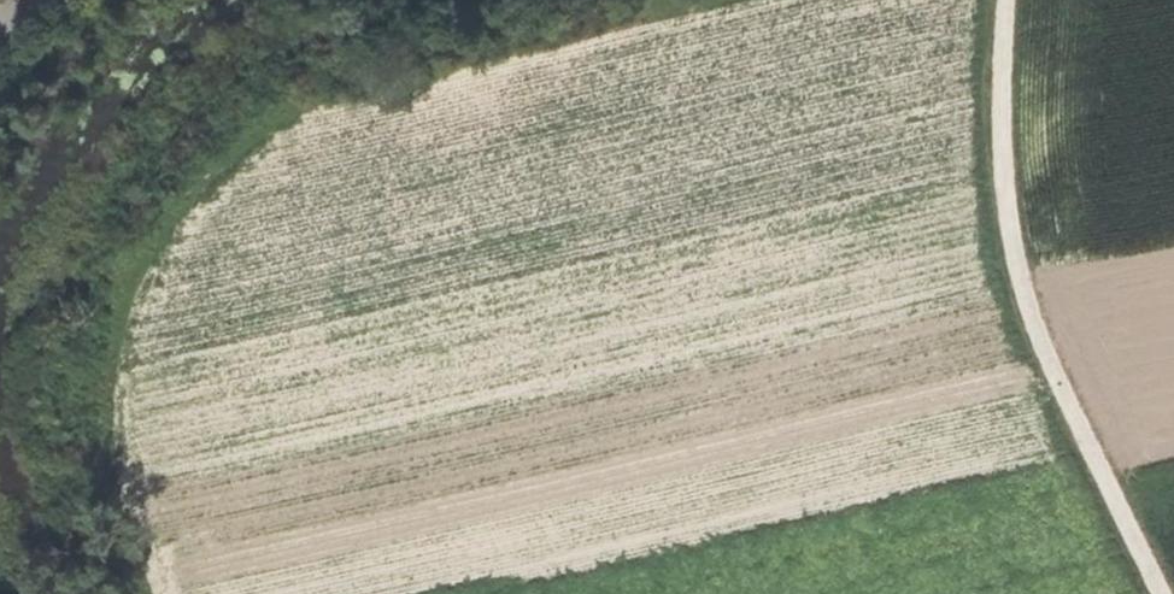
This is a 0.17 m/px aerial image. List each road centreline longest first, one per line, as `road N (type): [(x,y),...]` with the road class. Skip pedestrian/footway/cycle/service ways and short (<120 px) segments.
road 1 (unclassified): [(1009,0),(1004,166),(1028,303),(1165,593)]

